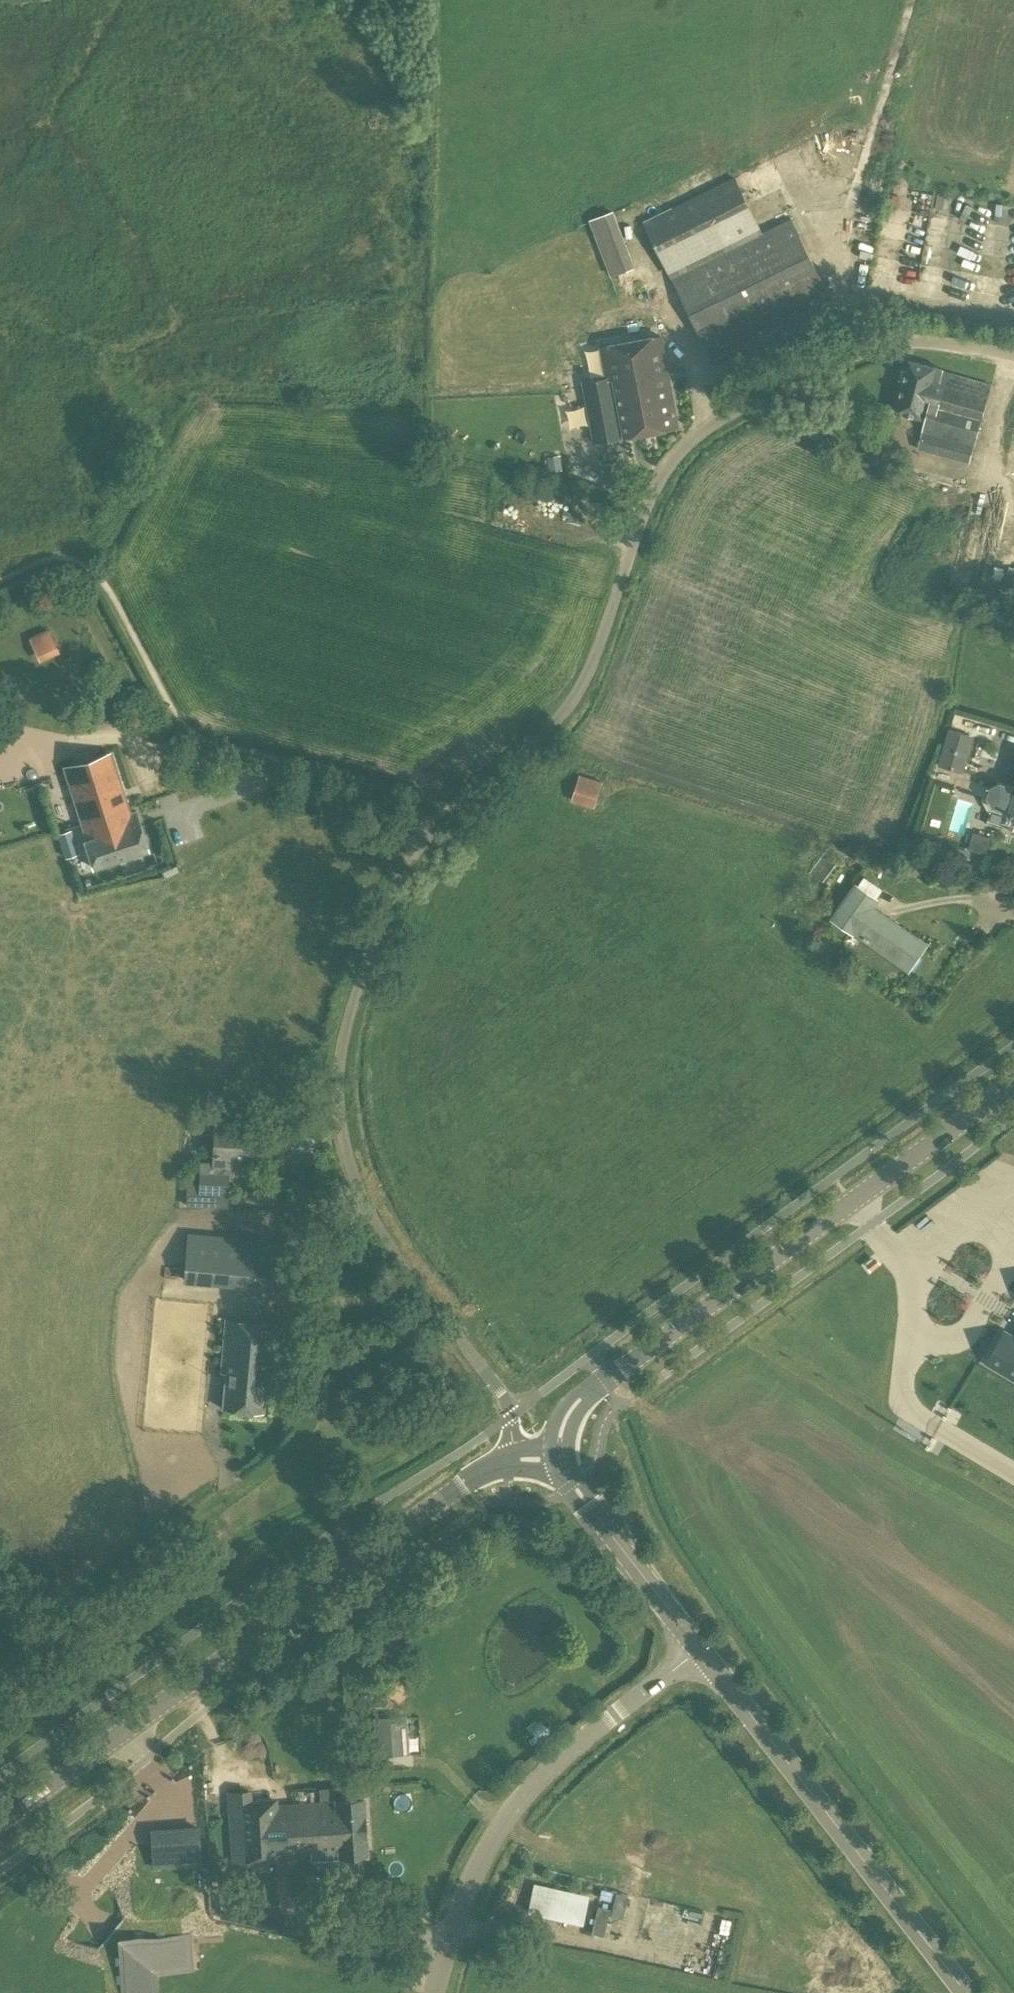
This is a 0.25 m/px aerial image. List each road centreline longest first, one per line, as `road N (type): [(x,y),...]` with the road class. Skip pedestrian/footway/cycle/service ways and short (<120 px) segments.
road 1 (unclassified): [(512,1416),(398,1254),(368,1203),(349,1148),(341,1085),(347,1014),(400,875),(455,811),(531,751),(581,692),(656,485),(710,425),(858,351),(893,342),(1013,357)]
road 2 (tertiary): [(0,1825),(509,1462)]
road 3 (tertiary): [(561,1458),(567,1418),(591,1391),(1013,1084)]
road 4 (unclassified): [(434,1992),(474,1877),(515,1807),(576,1747),(699,1649)]
road 5 (tertiary): [(967,1992),(699,1649)]
road 6 (tertiary): [(699,1649),(561,1458)]

